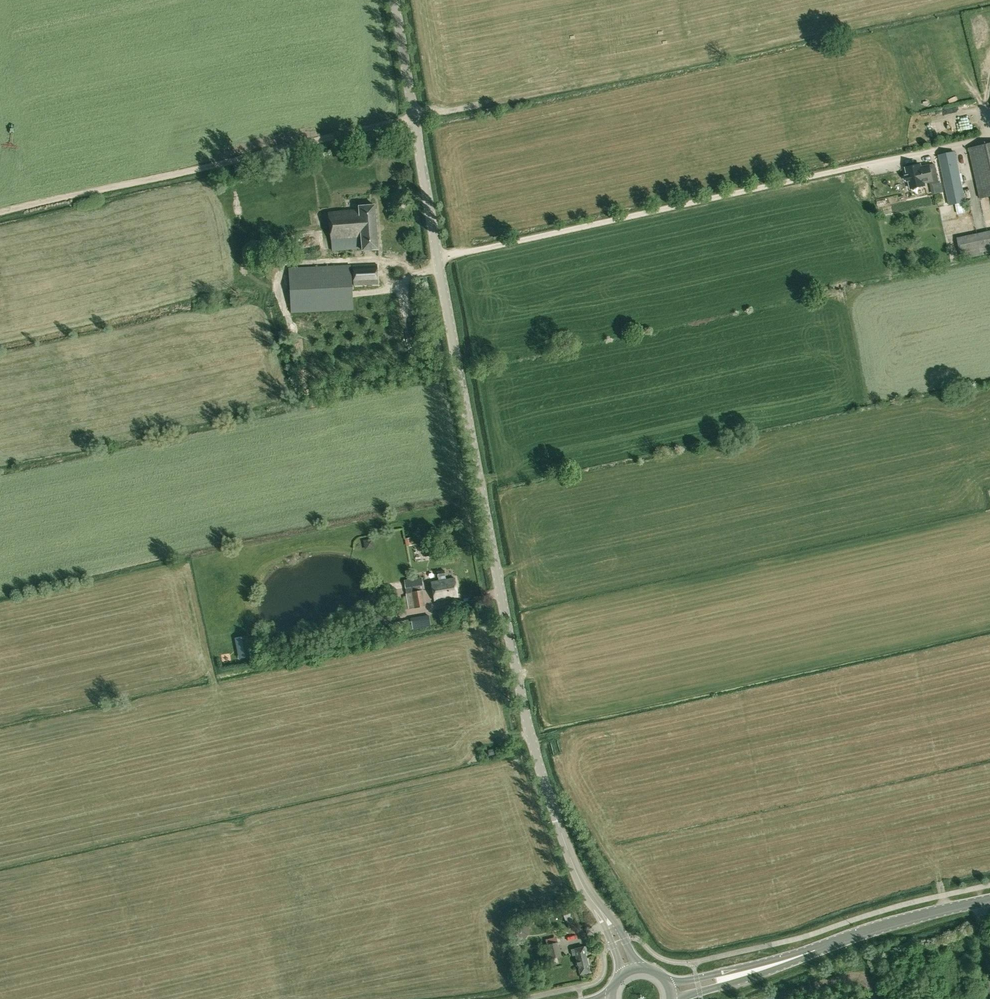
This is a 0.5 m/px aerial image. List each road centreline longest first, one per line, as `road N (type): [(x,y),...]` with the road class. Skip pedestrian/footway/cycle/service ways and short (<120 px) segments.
road 1 (track): [(0,211),(952,0)]
road 2 (tertiary): [(584,889),(516,670),(394,0)]
road 3 (secondary): [(787,961),(853,934),(989,899)]

